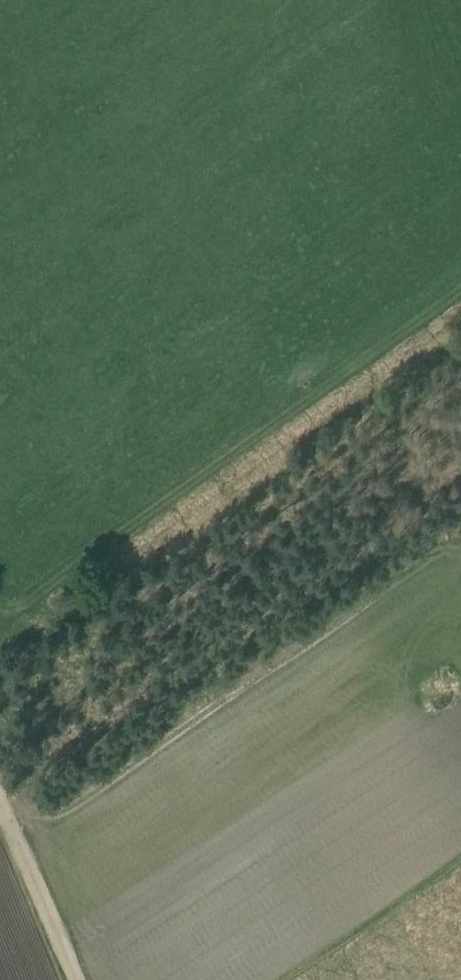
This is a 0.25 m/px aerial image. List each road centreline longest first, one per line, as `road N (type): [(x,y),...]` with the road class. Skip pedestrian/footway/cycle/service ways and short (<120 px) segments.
road 1 (track): [(0,806),(74,979)]

